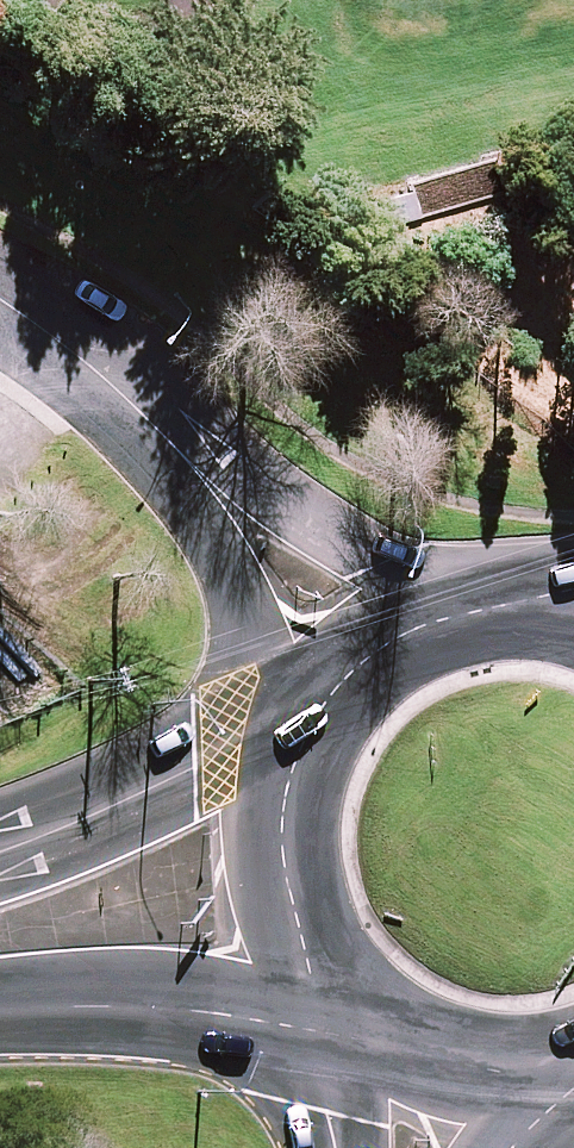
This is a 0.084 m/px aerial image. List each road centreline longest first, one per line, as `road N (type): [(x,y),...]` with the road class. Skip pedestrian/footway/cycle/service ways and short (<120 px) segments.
road 1 (trunk): [(0,856),(312,722)]
road 2 (trunk): [(301,948),(0,1001)]
road 3 (residential): [(228,440),(324,492),(383,563),(447,621)]
road 4 (residential): [(0,283),(104,345),(228,440)]
road 5 (residential): [(348,677),(266,538),(228,440)]
road 6 (trunk): [(301,948),(278,867),(283,791),(312,722)]
road 7 (trunk): [(549,1074),(471,1074),(422,1060),(378,1036),(345,1005)]
road 8 (secondary): [(342,1147),(345,1005)]

